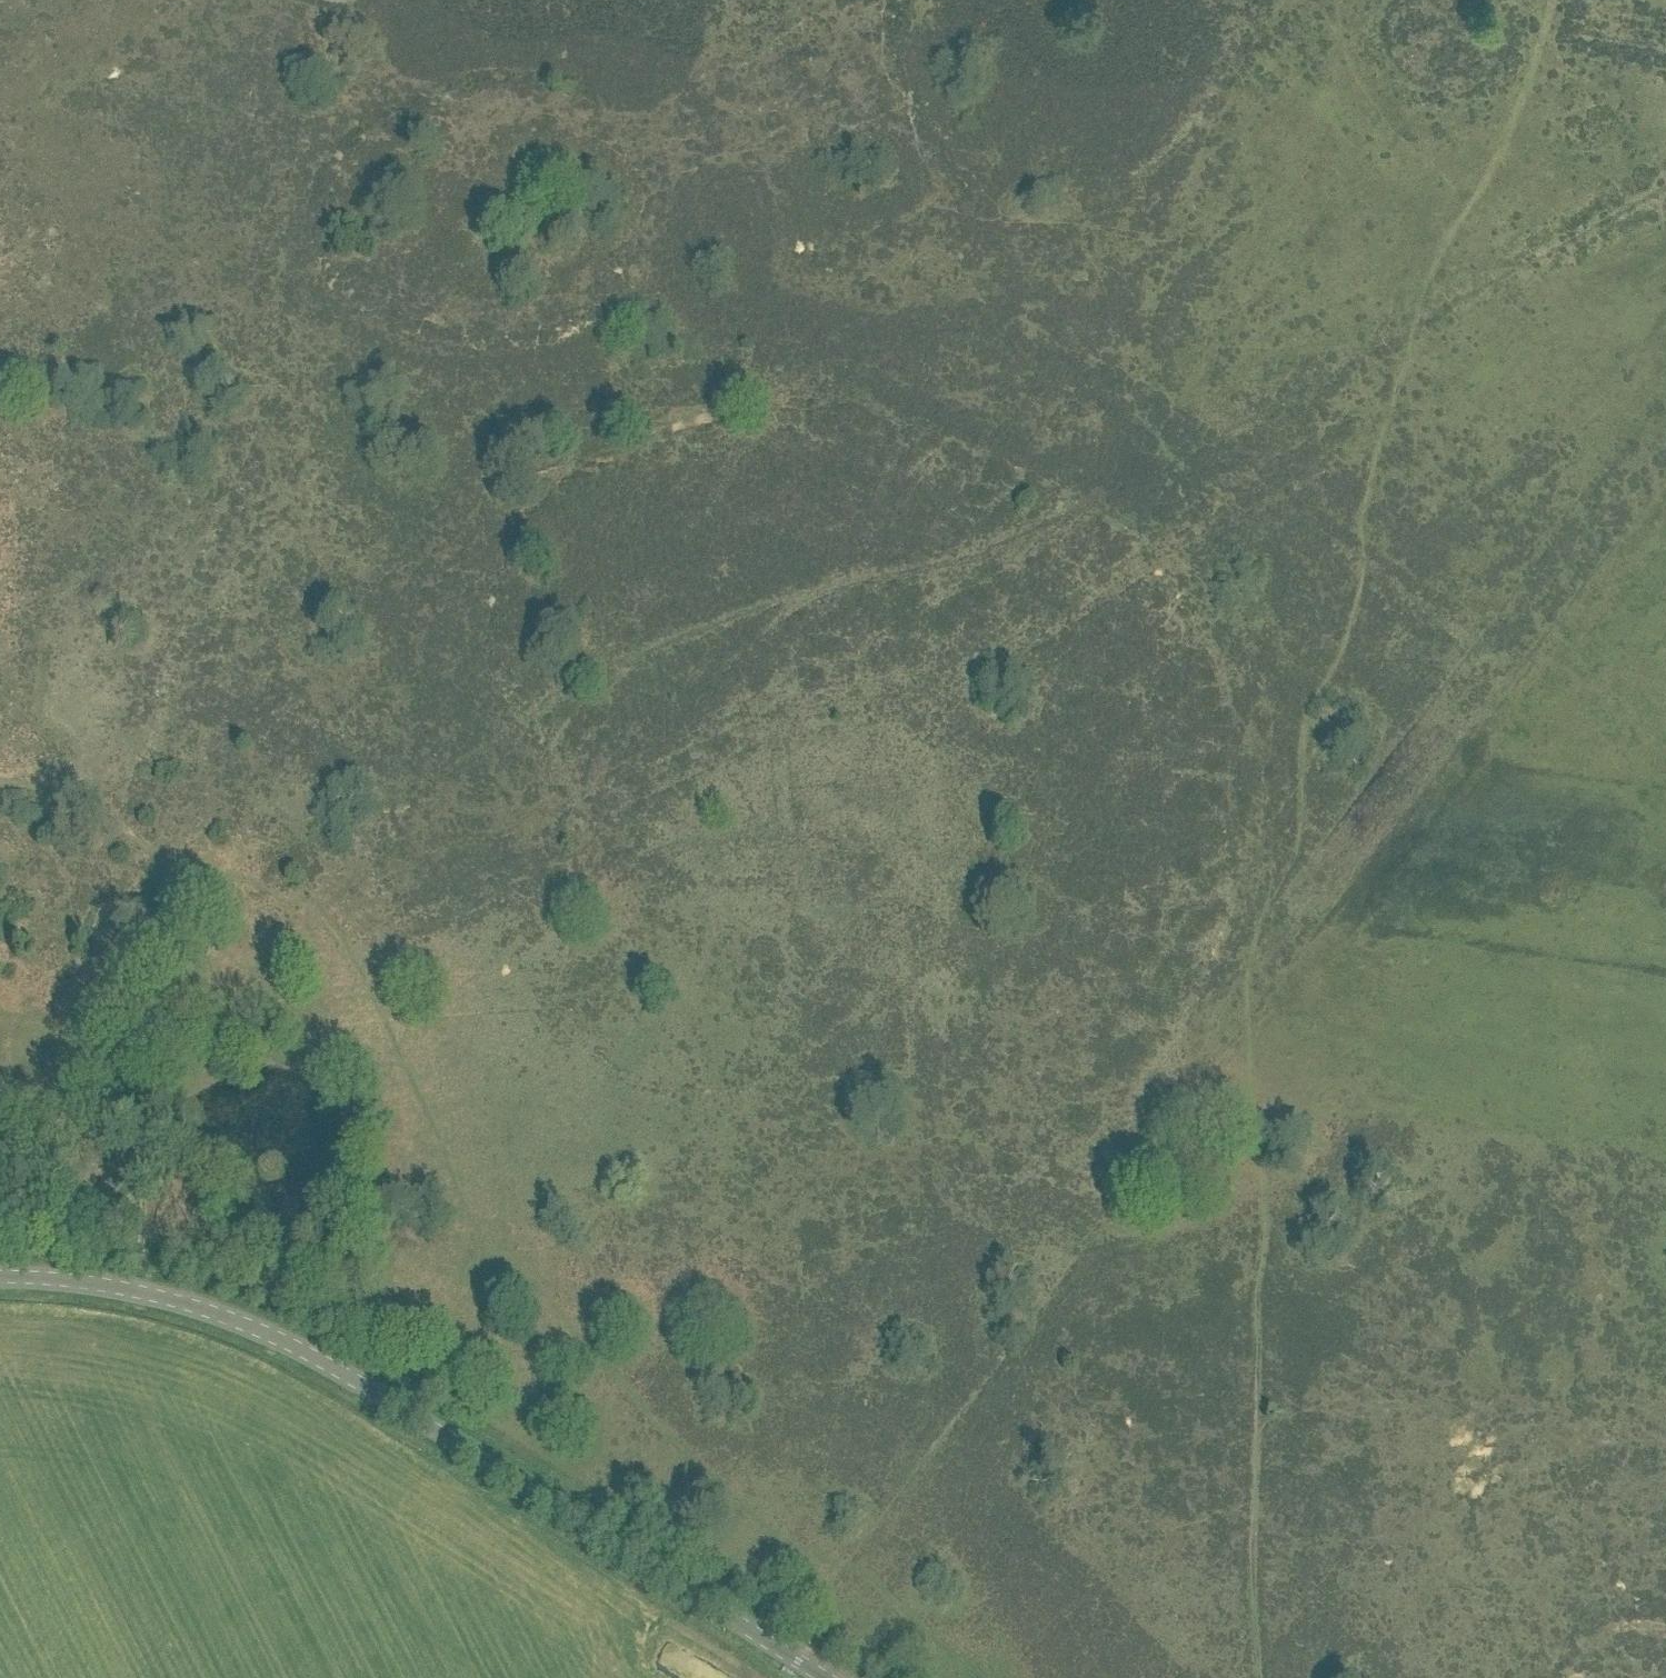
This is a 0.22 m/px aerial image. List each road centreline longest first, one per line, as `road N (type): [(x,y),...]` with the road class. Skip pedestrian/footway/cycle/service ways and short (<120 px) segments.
road 1 (unclassified): [(0,1278),(135,1290),(291,1345),(828,1677)]

